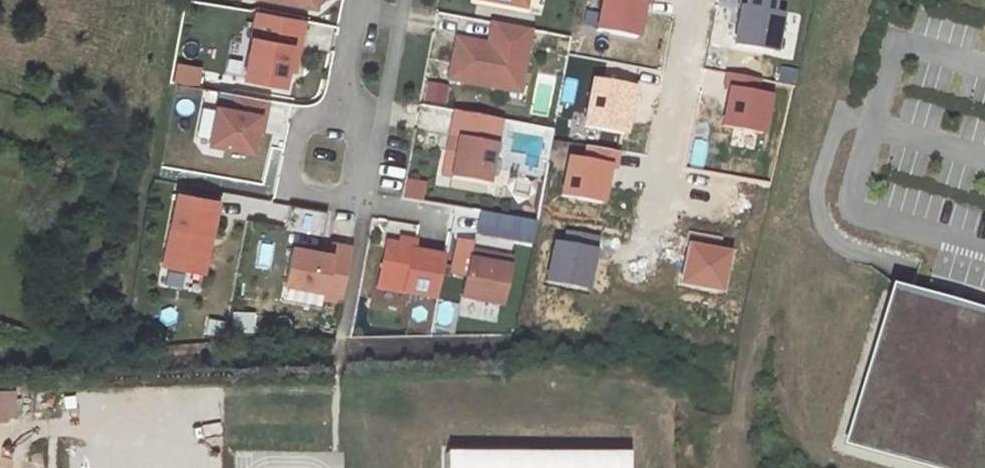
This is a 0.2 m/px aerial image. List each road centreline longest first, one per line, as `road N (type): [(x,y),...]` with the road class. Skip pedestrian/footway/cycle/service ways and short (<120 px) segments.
road 1 (residential): [(338,110),(358,141),(349,197),(290,185),(304,123)]

